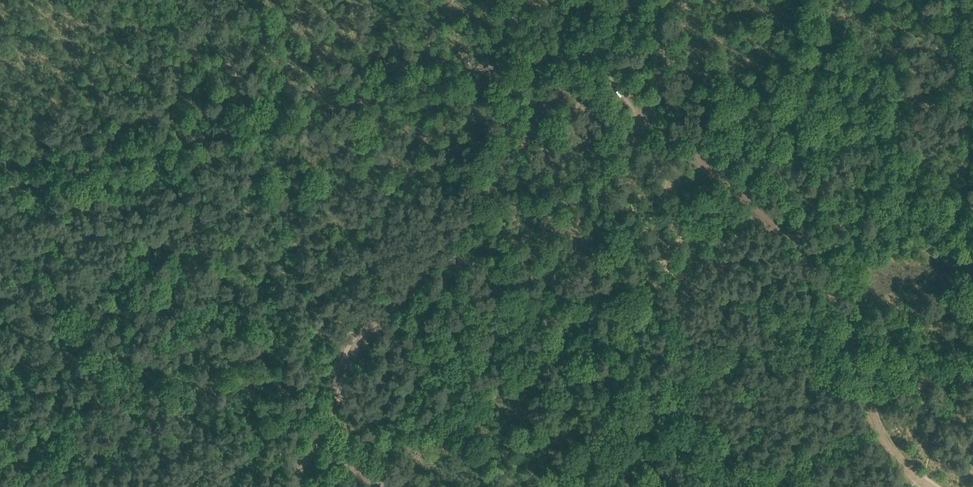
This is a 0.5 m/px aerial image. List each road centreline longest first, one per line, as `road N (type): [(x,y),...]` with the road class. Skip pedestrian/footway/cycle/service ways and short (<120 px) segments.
road 1 (track): [(585,35),(639,113),(757,209),(806,269),(852,343),(894,444),(937,486)]

